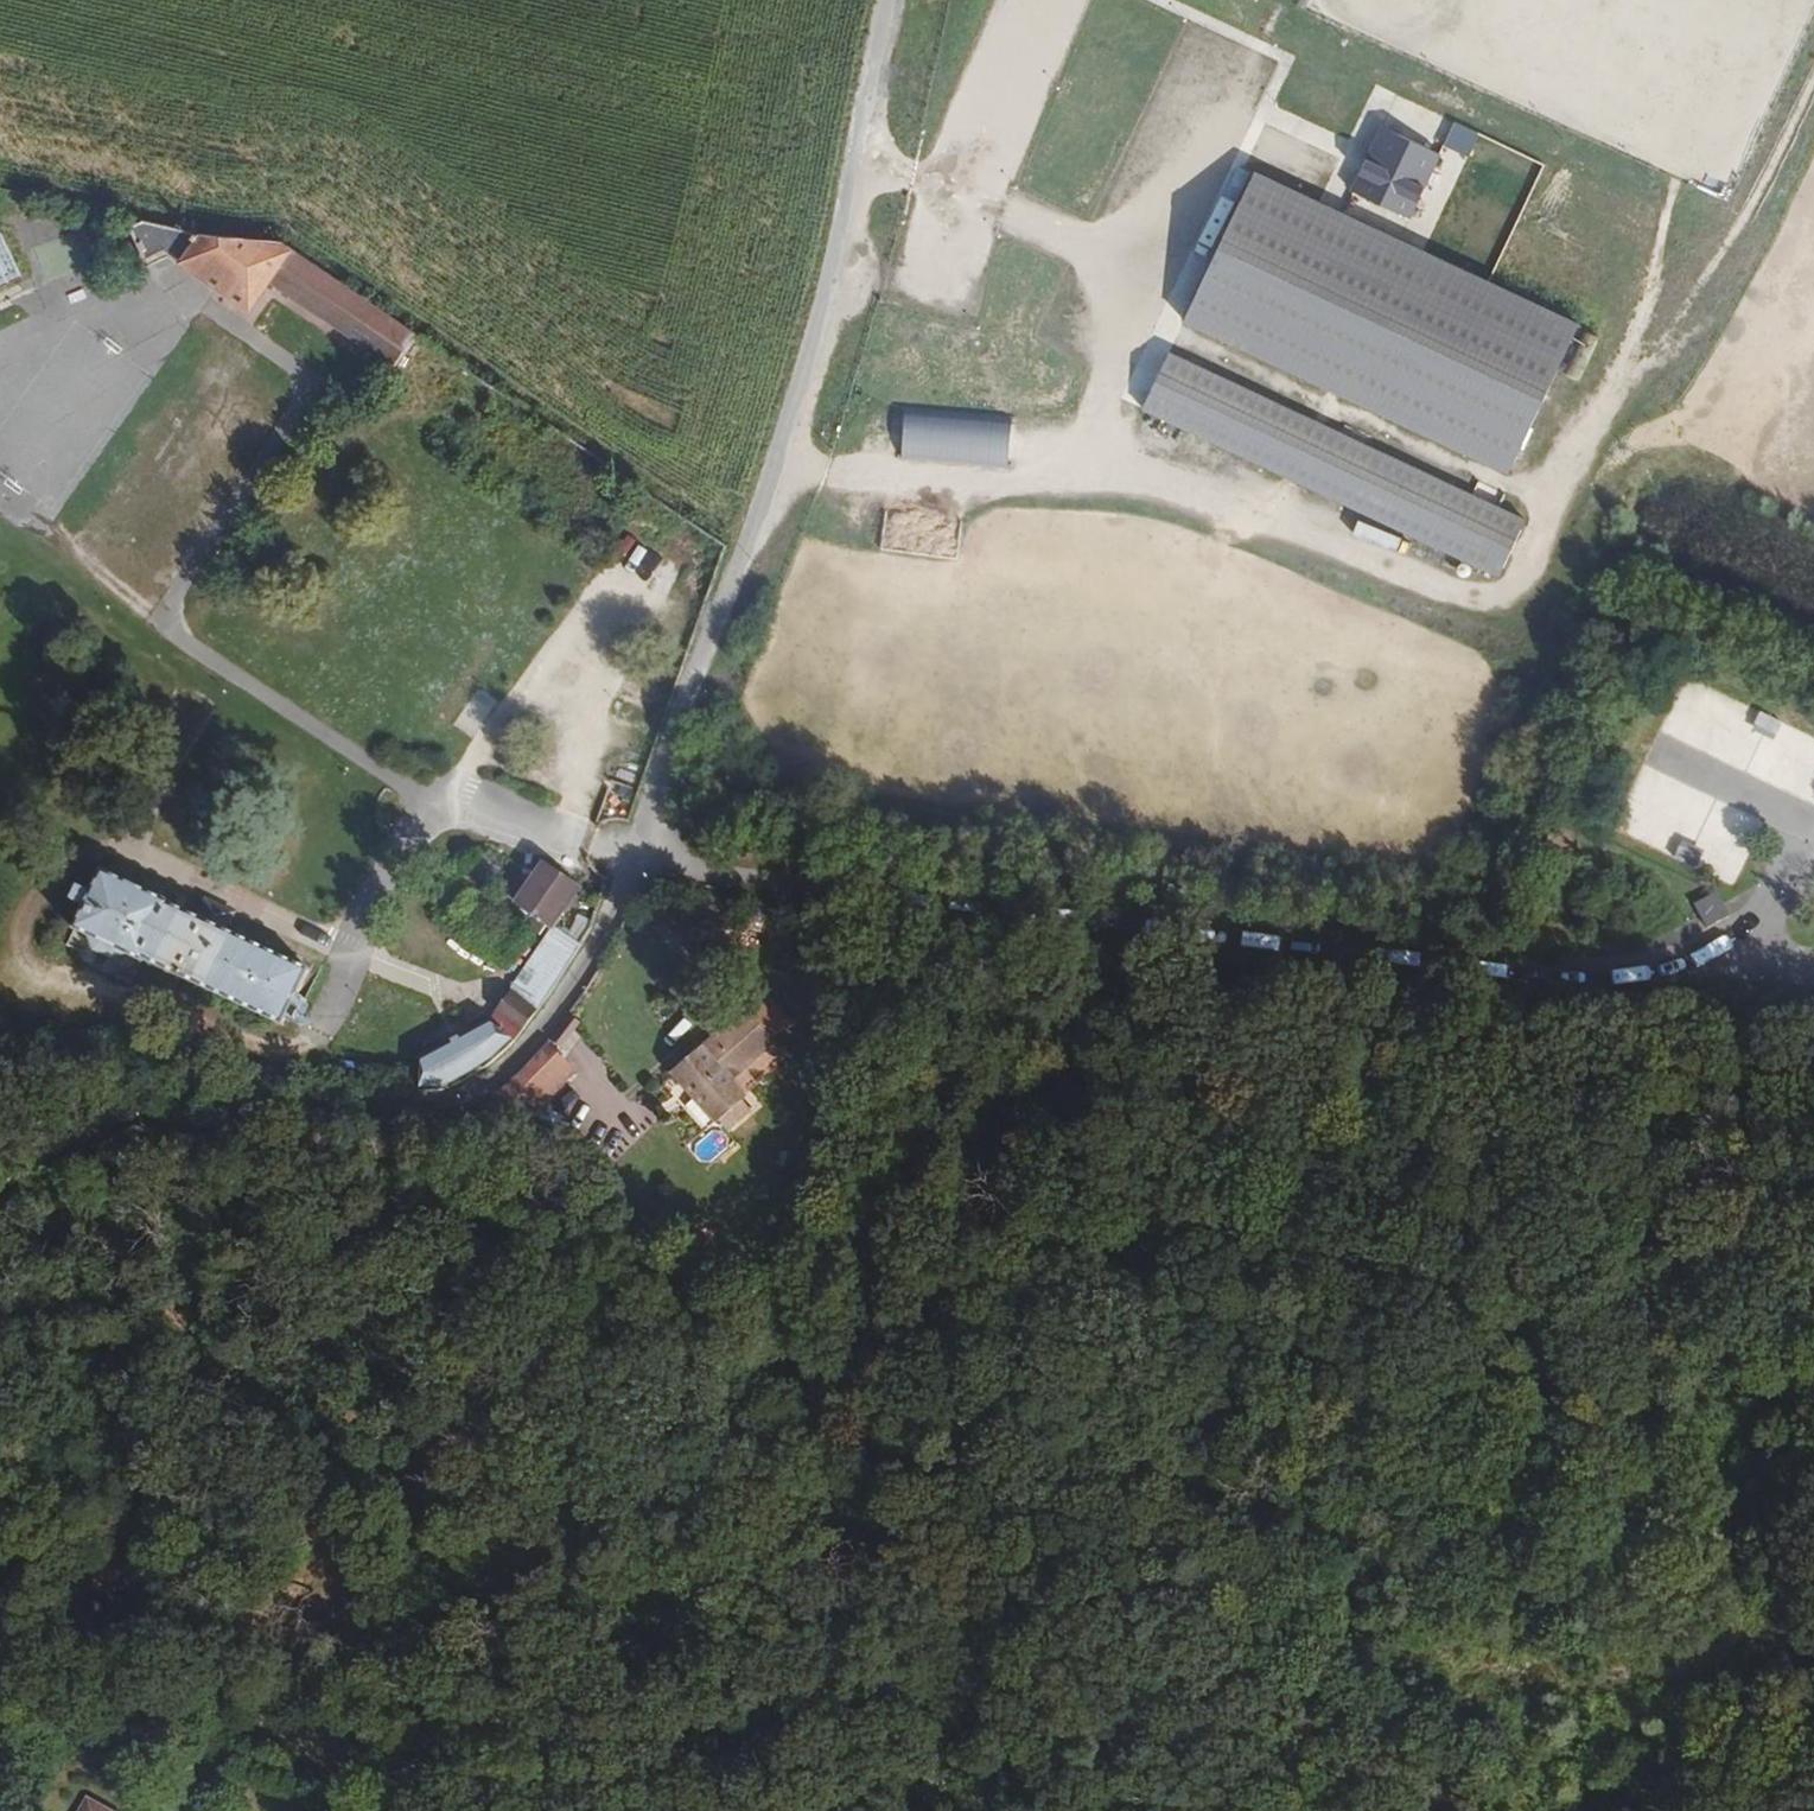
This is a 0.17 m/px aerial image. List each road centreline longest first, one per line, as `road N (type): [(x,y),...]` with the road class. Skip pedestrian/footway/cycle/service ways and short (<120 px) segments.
road 1 (unclassified): [(641,837),(676,718),(773,474),(836,256),(889,0)]
road 2 (unclassified): [(641,837),(573,988),(534,1041),(459,1104),(324,1107),(244,1129),(137,1114),(0,1172)]

